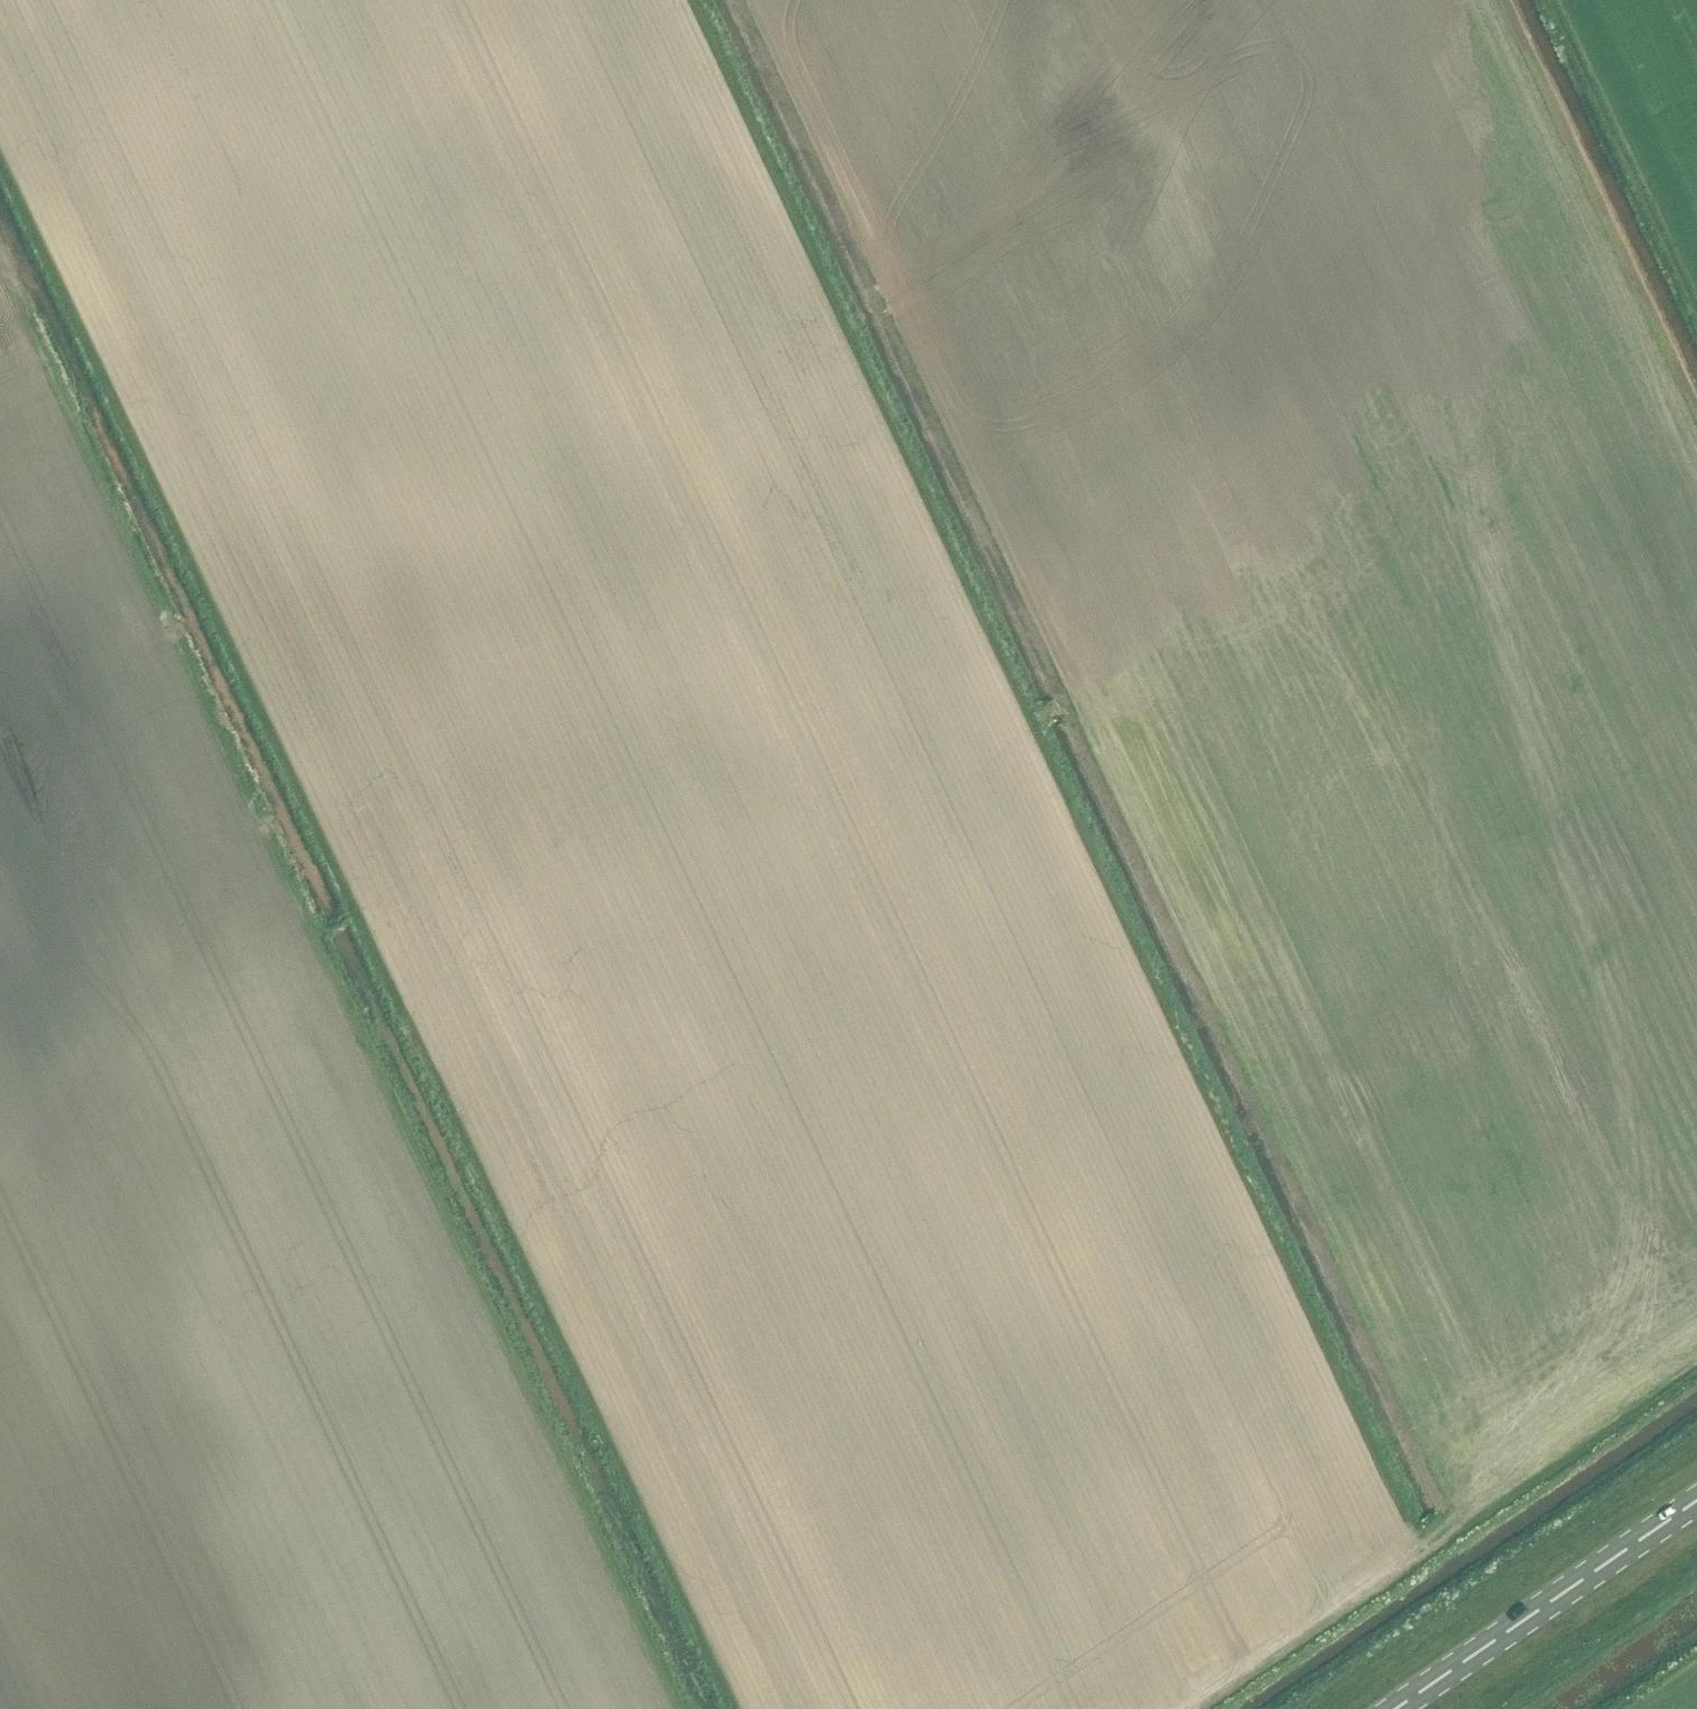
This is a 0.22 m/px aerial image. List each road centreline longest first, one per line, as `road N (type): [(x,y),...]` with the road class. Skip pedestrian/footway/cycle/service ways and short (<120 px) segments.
road 1 (primary): [(1398,1708),(1696,1503)]

